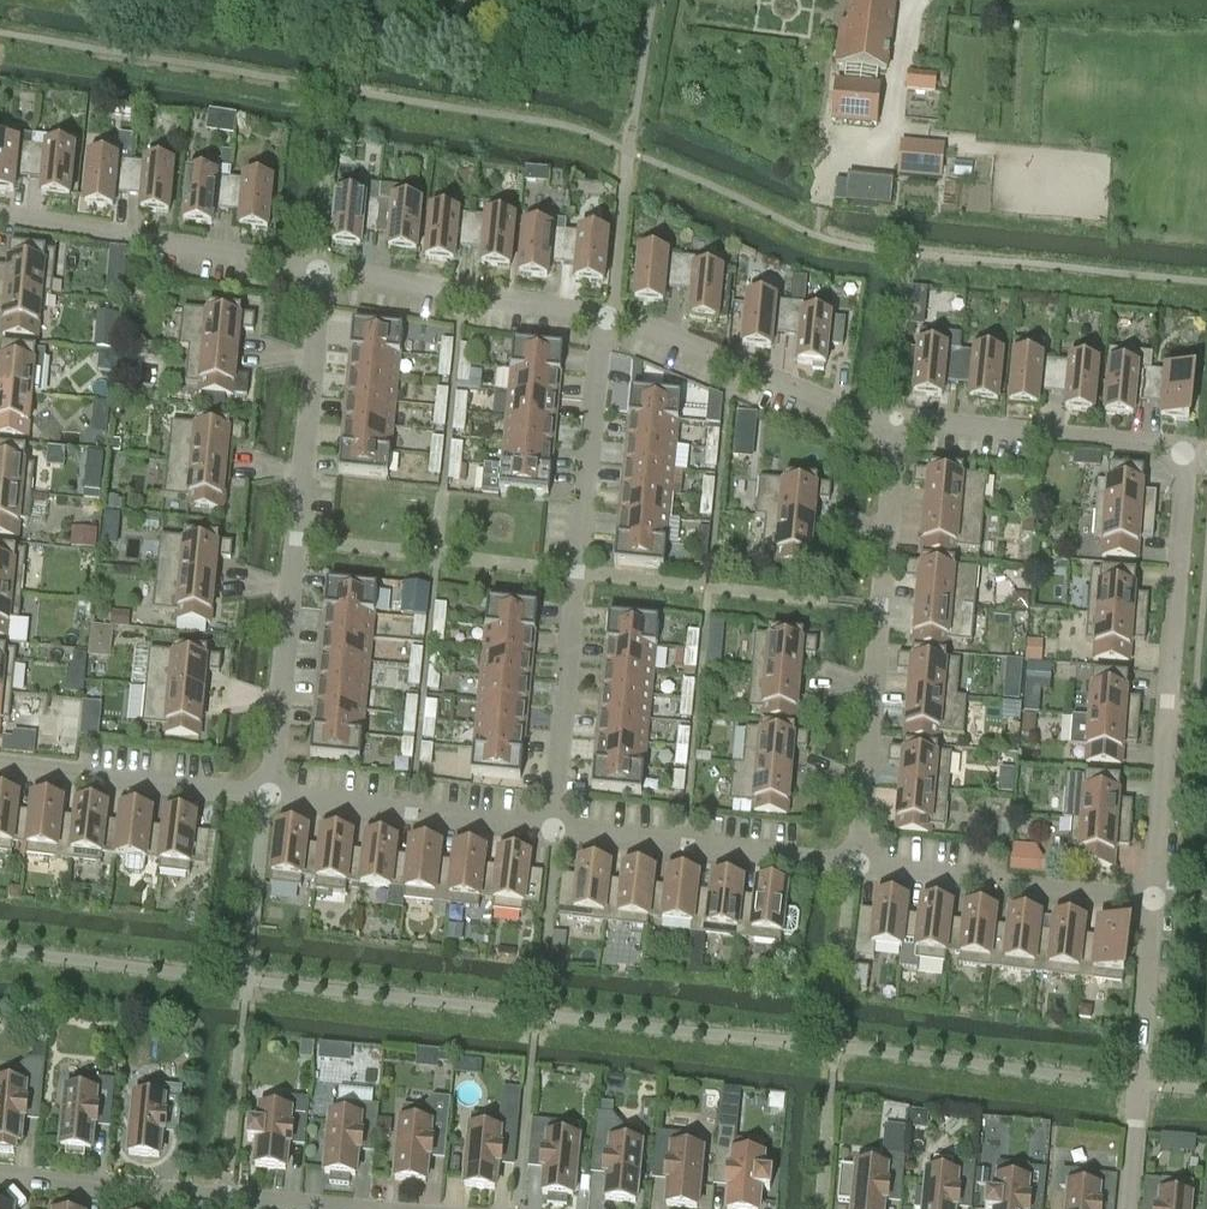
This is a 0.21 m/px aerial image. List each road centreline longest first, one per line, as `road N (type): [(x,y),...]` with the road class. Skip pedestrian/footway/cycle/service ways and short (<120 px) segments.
road 1 (residential): [(1155,903),(1188,452),(900,425)]
road 2 (residential): [(272,796),(319,274)]
road 3 (residential): [(553,830),(608,318)]
road 4 (residential): [(859,862),(900,425)]
road 5 (residential): [(354,1208),(0,1176)]
road 6 (residential): [(319,274),(0,217)]
road 7 (residential): [(900,425),(608,318)]
road 8 (residential): [(859,862),(553,830)]
road 9 (residential): [(1129,1208),(1155,903)]
road 10 (residential): [(1155,903),(859,862)]
road 11 (residential): [(608,318),(319,274)]
road 12 (residential): [(553,830),(272,796)]
road 13 (residential): [(272,796),(0,766)]

